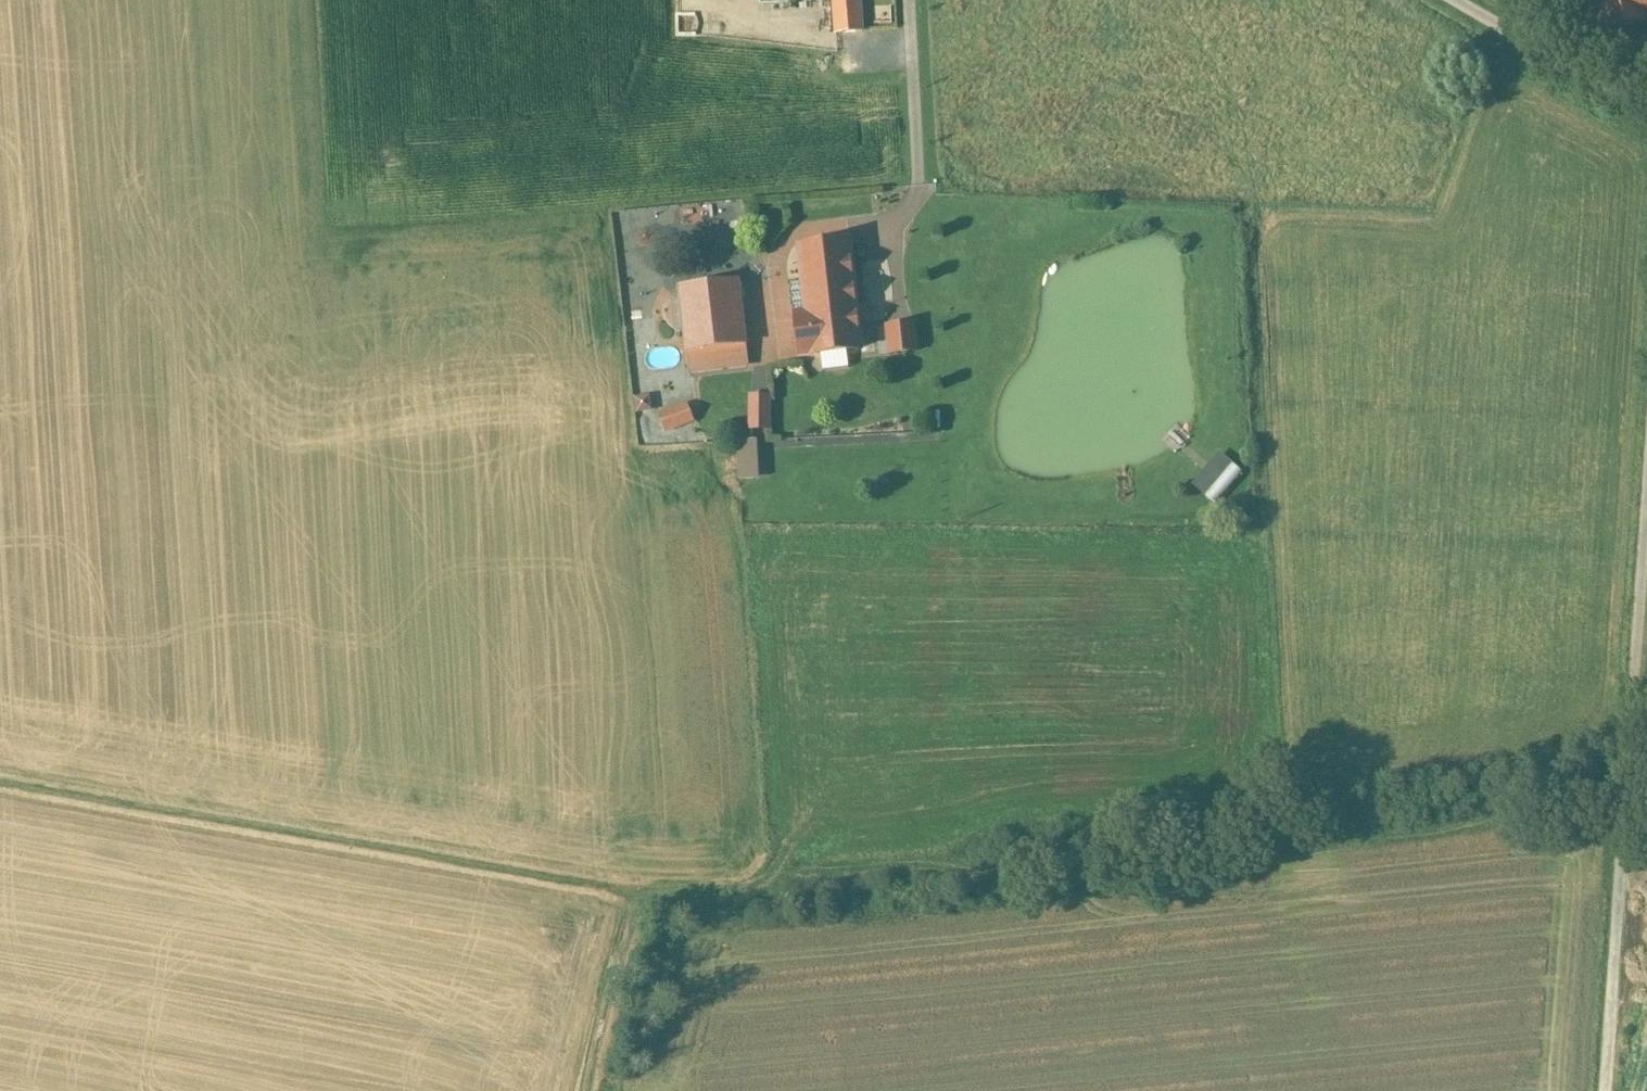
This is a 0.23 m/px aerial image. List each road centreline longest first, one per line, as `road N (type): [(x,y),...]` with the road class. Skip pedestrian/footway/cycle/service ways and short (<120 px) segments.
road 1 (unclassified): [(1529,43),(1646,110)]

